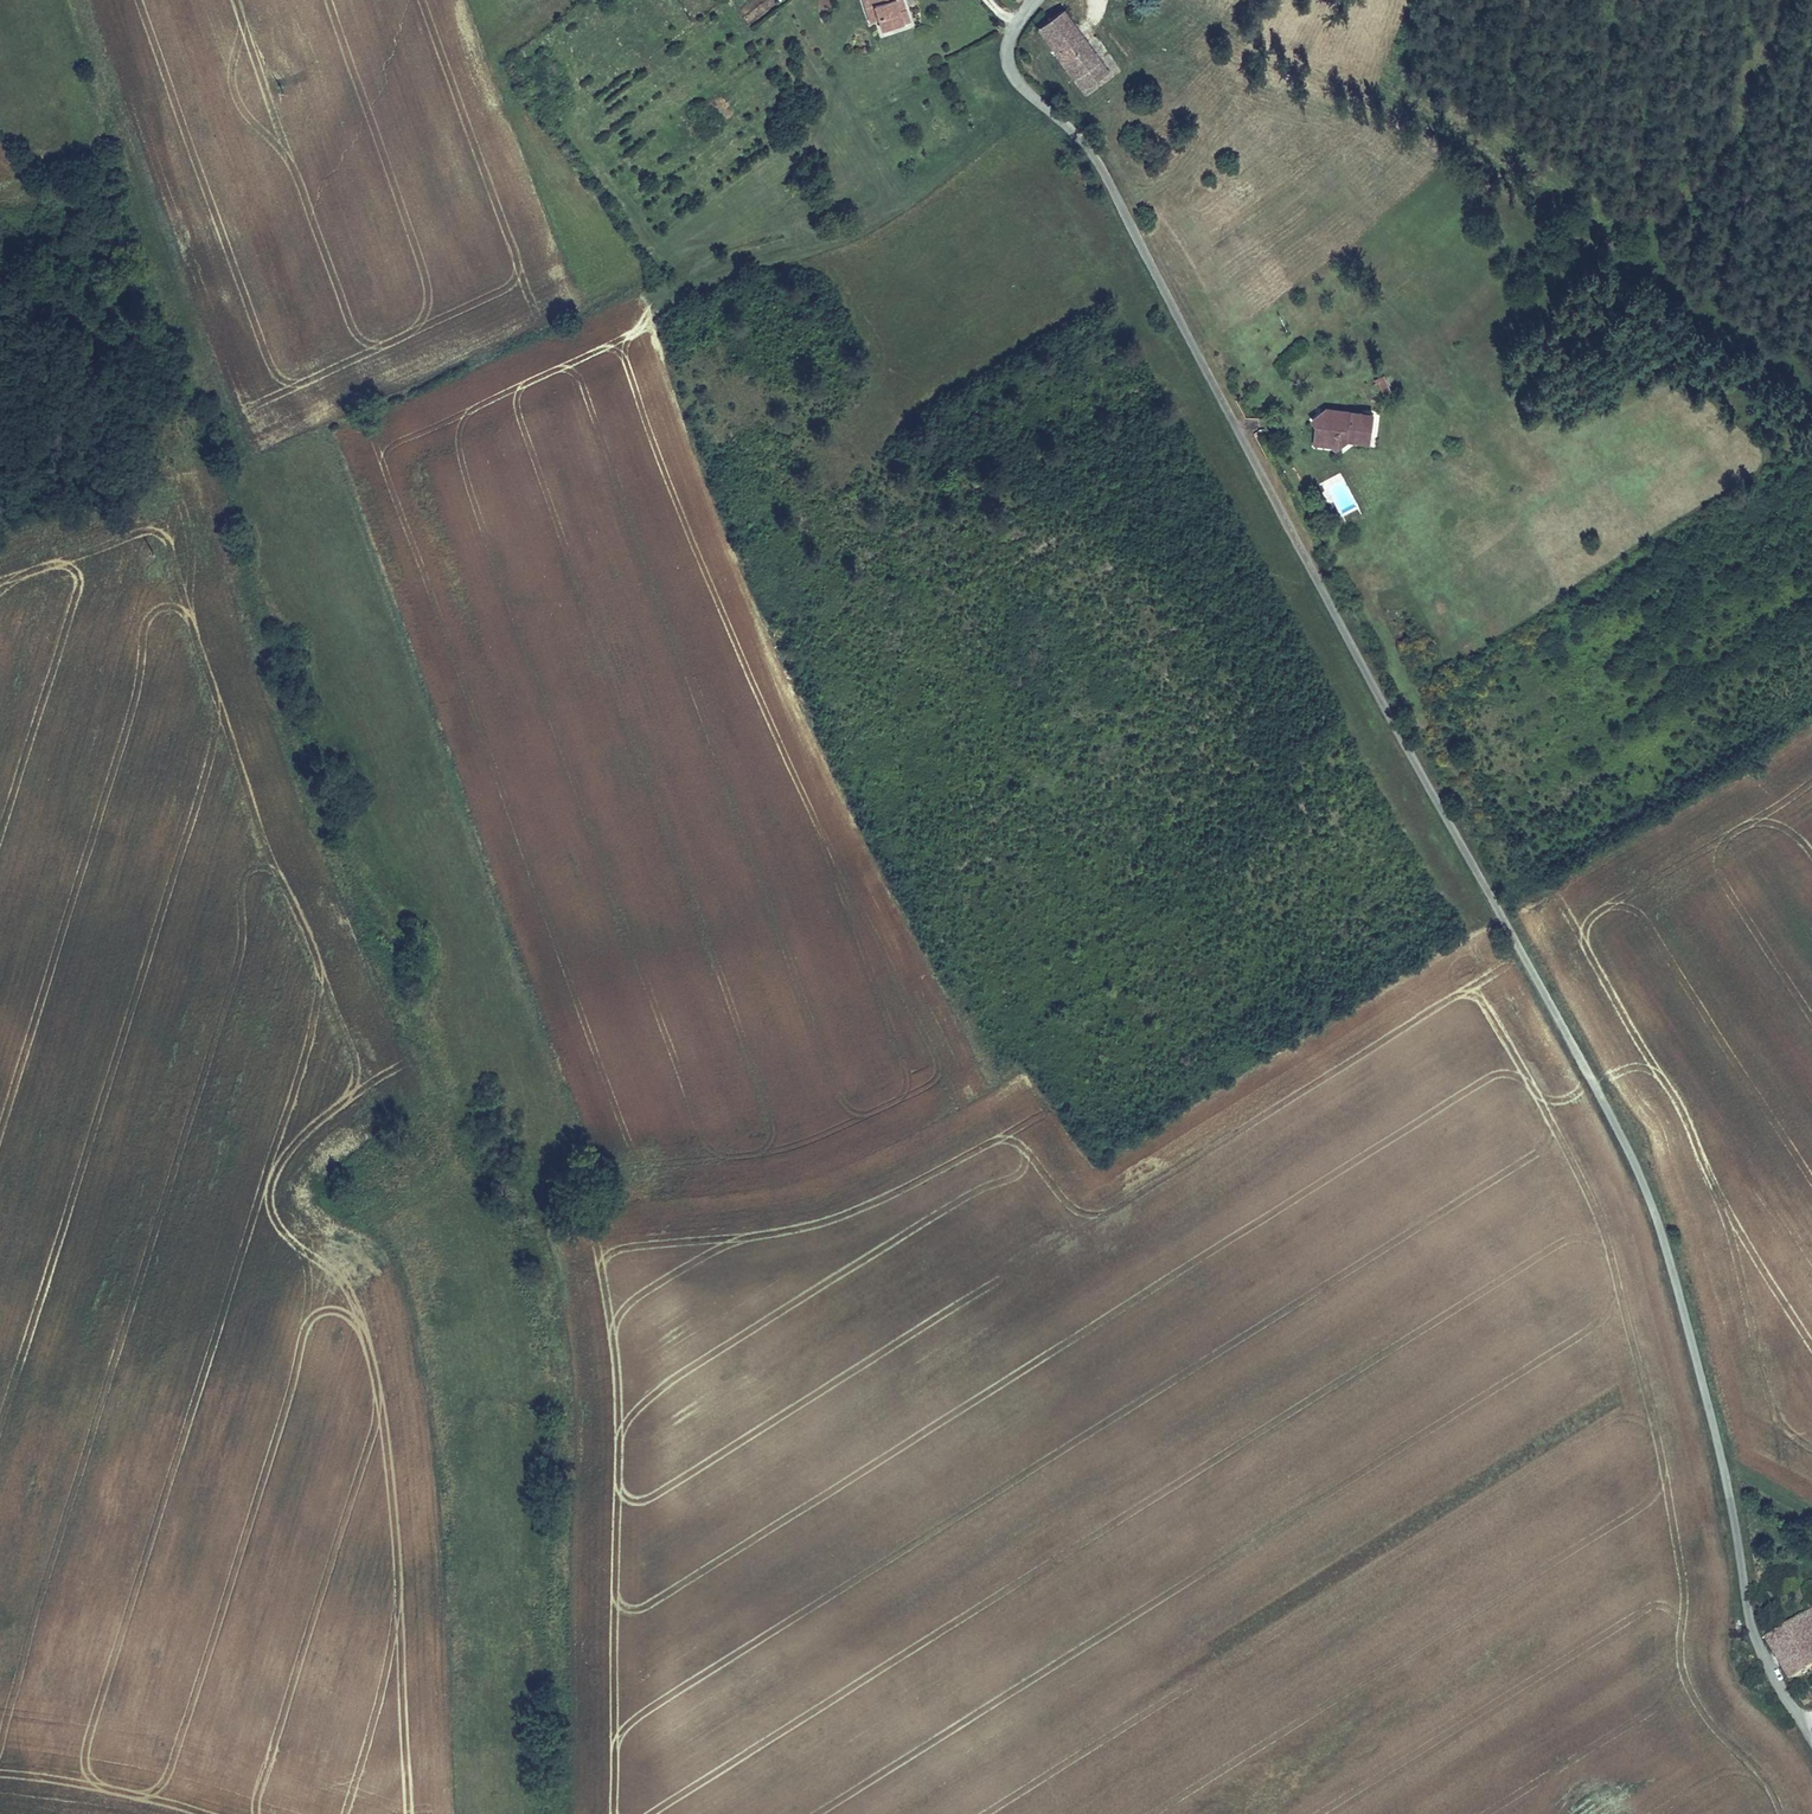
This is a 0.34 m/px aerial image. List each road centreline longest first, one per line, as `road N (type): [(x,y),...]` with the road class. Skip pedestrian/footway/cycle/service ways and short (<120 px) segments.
road 1 (unclassified): [(1033,0),(1012,29),(1013,71),(1100,159),(1625,1135),(1686,1306),(1755,1626),(1811,1738)]

